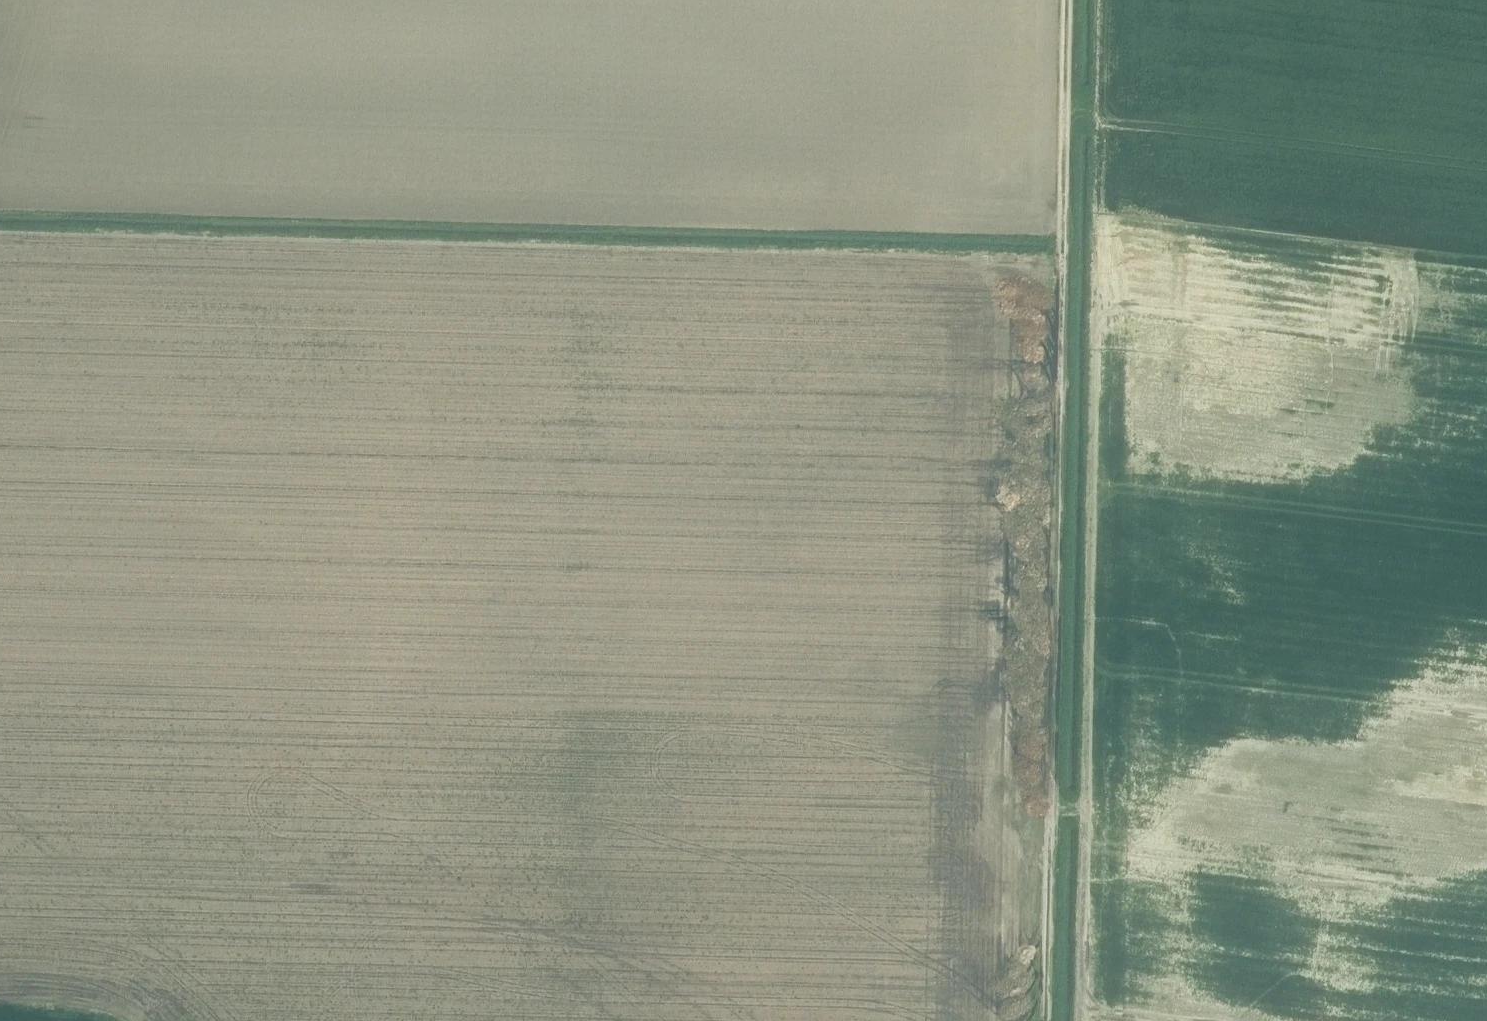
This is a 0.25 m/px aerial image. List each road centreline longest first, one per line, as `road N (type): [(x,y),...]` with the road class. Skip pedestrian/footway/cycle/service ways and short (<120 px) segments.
road 1 (track): [(1067,0),(1046,1020)]

